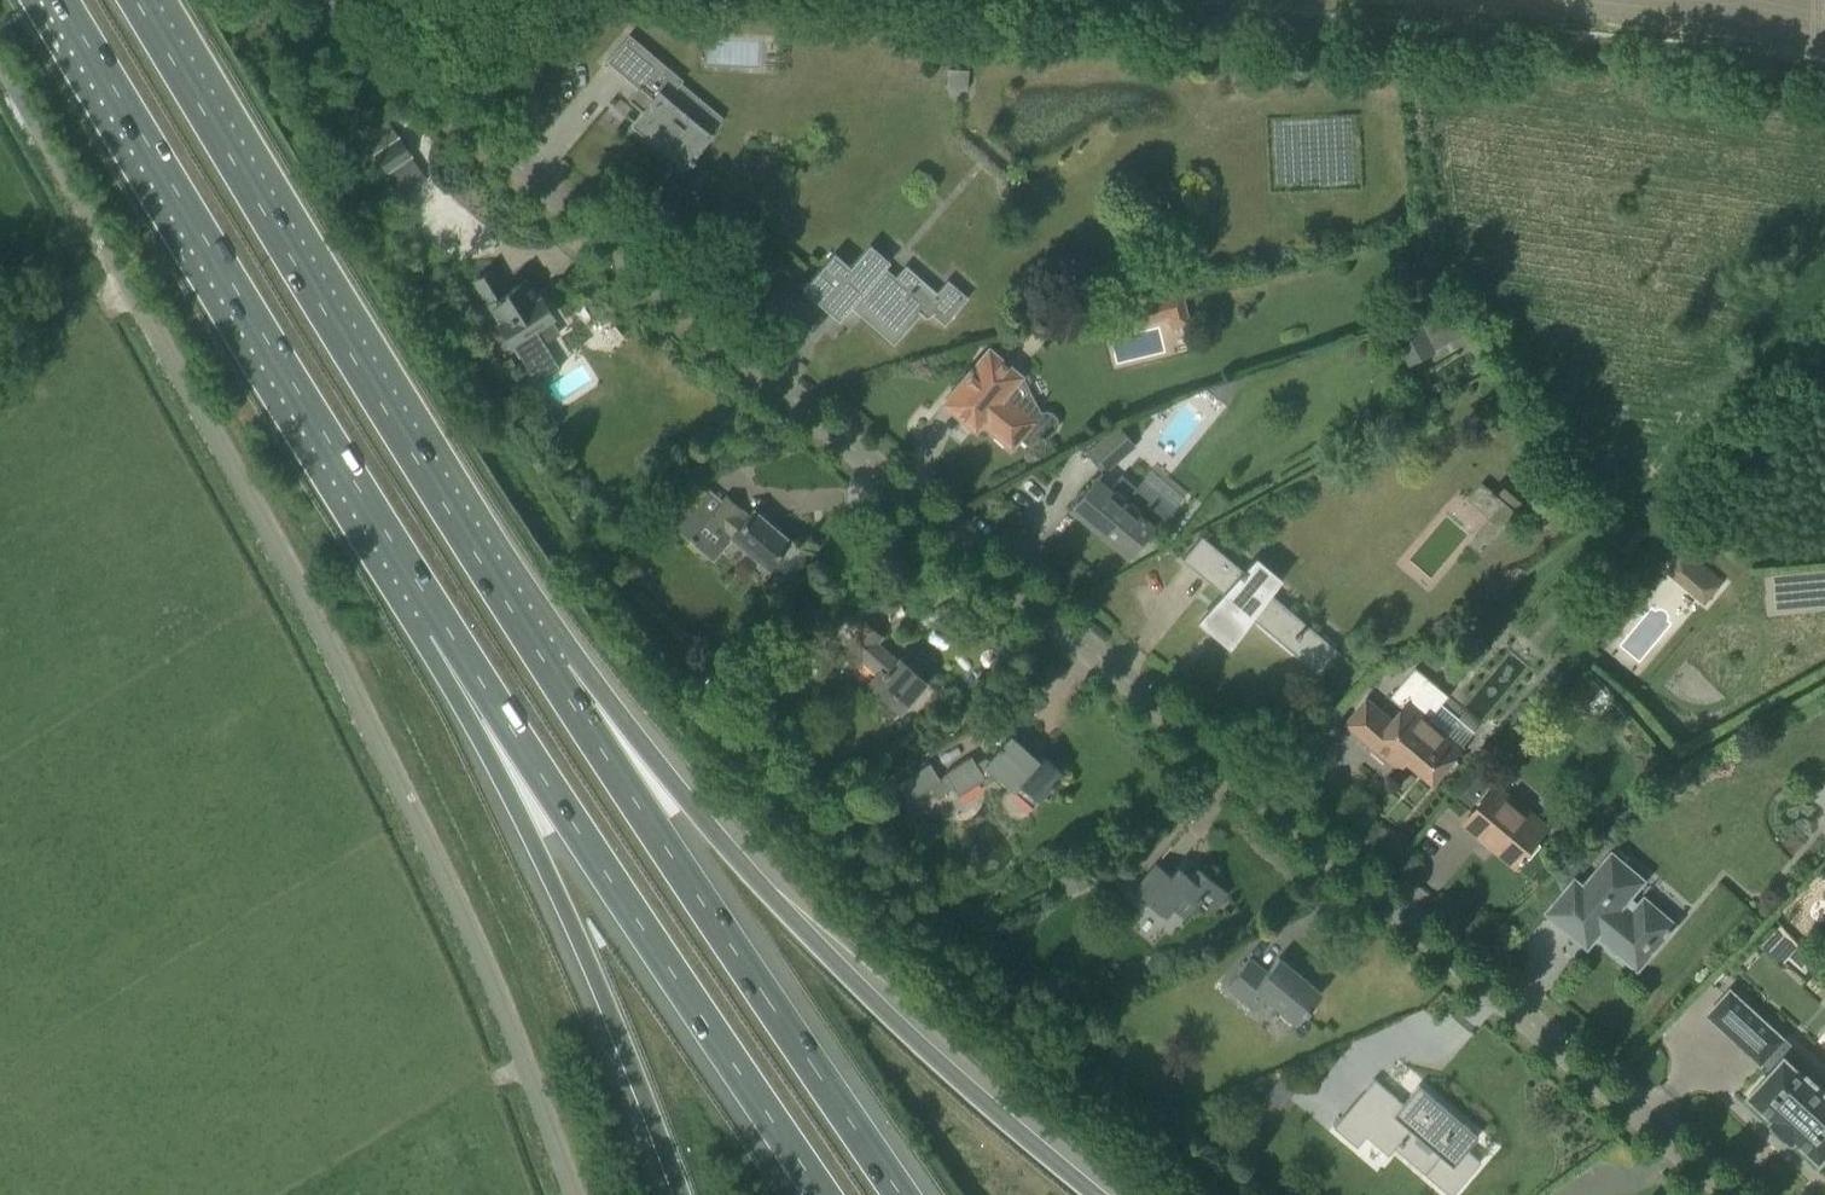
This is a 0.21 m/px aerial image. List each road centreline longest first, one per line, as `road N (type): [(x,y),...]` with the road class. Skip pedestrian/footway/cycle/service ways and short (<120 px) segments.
road 1 (unclassified): [(1730,1194),(1163,732),(323,0)]
road 2 (unclassified): [(591,1194),(551,1083),(419,782),(0,9)]
road 3 (track): [(1824,75),(1797,65),(992,0)]
road 4 (motorway): [(550,677),(133,0)]
road 5 (motorway): [(1093,1194),(979,1104),(550,677)]
road 6 (motorway): [(58,0),(442,624)]
road 7 (motorway): [(442,624),(822,1194)]
road 8 (motorway): [(899,1194),(550,677)]
road 9 (motorway): [(442,624),(682,1194)]

